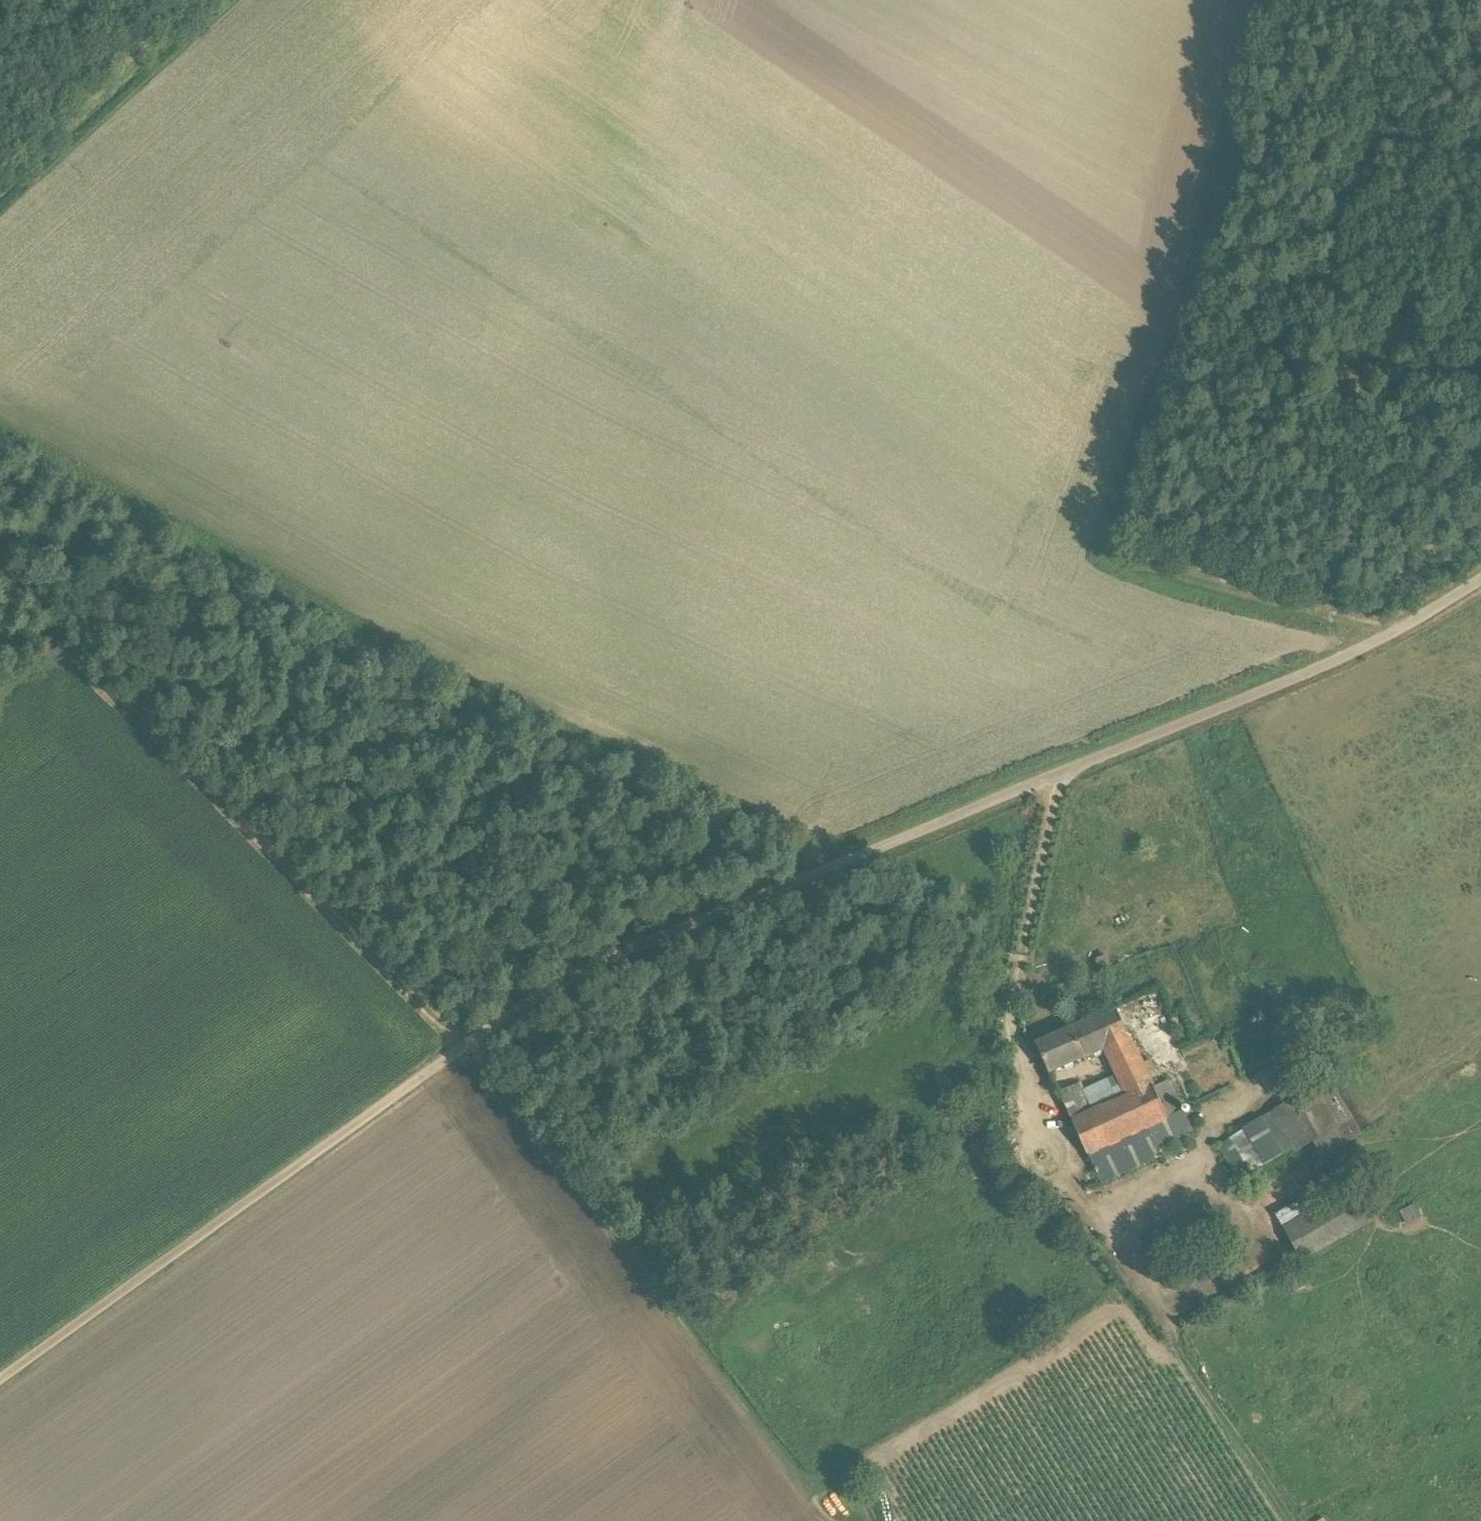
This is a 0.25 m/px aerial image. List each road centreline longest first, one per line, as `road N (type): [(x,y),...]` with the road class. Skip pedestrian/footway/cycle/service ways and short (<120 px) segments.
road 1 (unclassified): [(0,1386),(550,995),(731,907),(1058,782),(1371,643),(1480,577)]
road 2 (track): [(1058,782),(1014,1019),(1023,1088),(1055,1180),(1138,1279),(1293,1520)]
road 3 (track): [(0,564),(459,1060)]
road 4 (track): [(1393,631),(1117,549)]

